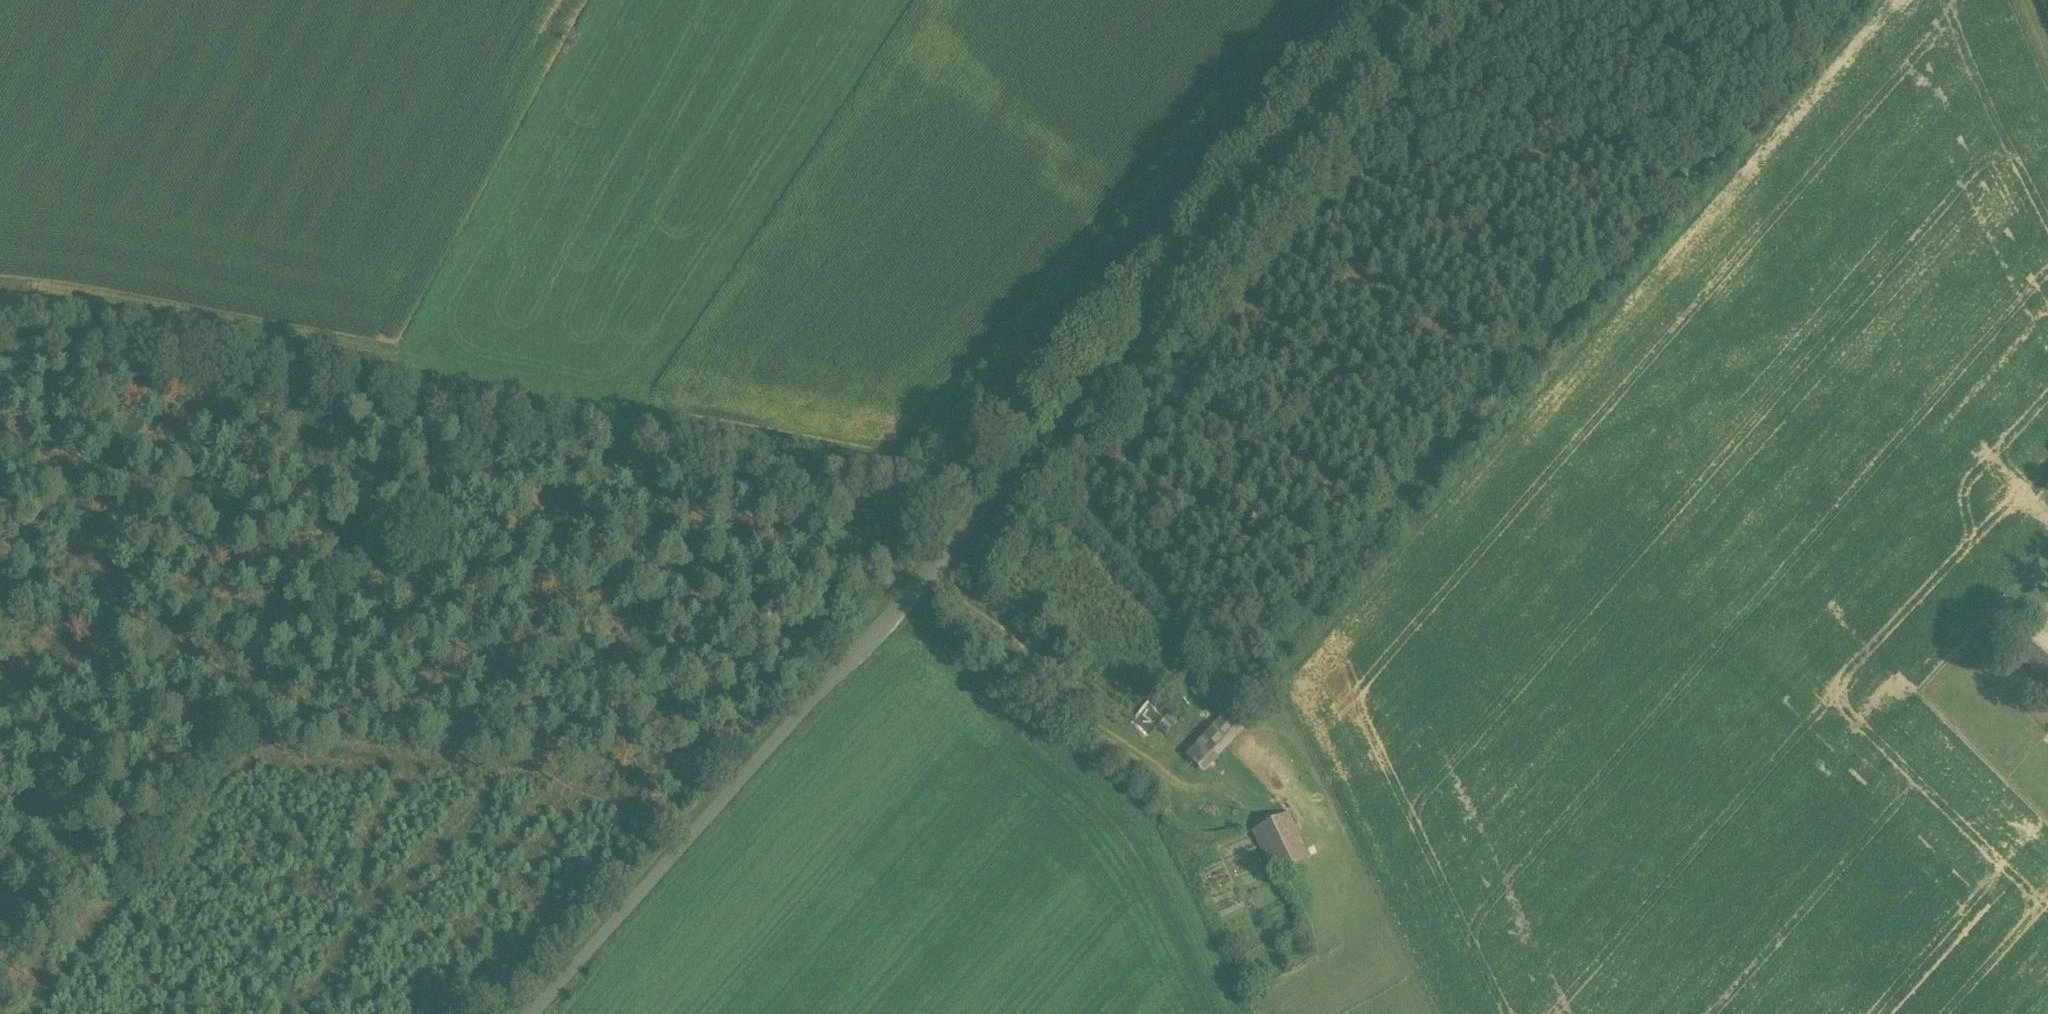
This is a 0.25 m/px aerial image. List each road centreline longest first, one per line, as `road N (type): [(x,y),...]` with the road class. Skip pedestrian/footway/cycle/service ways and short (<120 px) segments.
road 1 (unclassified): [(539,1013),(1421,0)]

